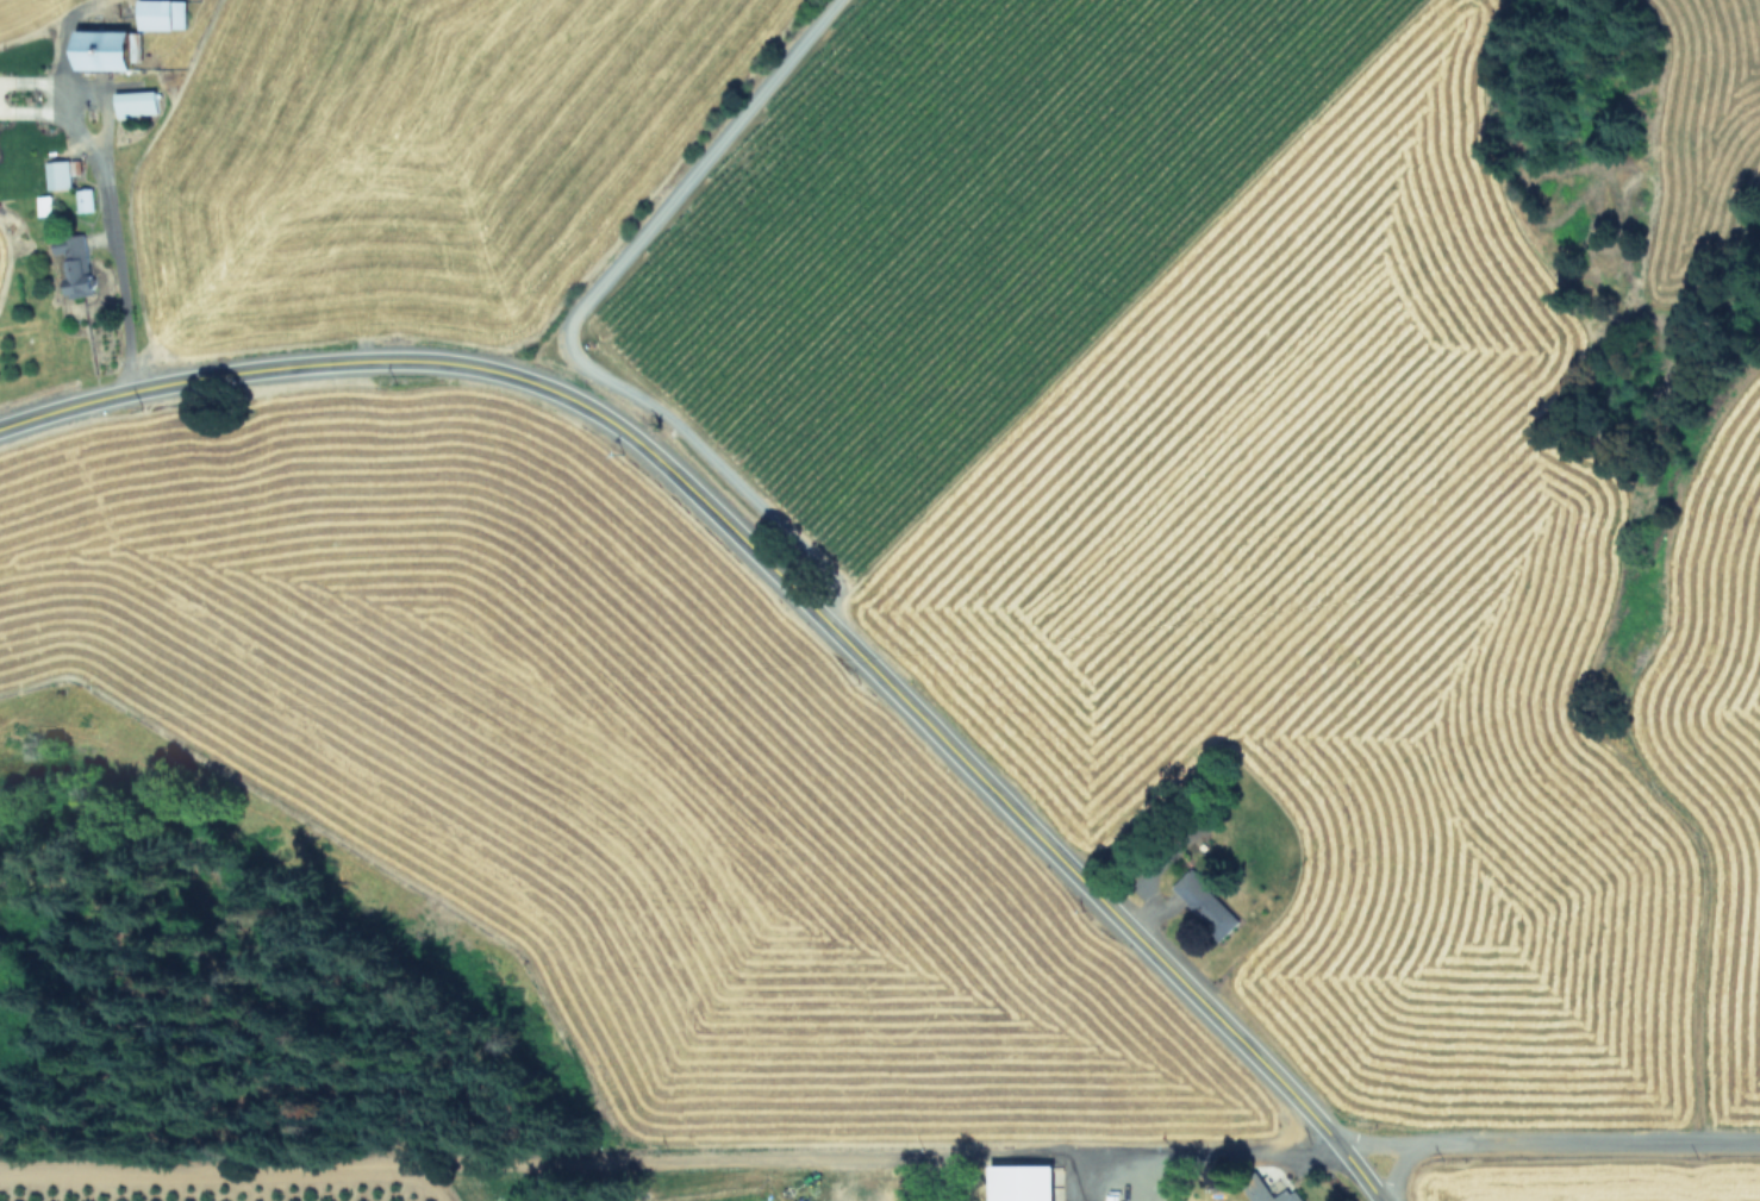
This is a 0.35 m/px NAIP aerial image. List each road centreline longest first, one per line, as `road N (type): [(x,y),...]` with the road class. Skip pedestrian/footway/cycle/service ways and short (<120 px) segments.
road 1 (tertiary): [(0,425),(162,381),(388,357),(462,363),(558,392),(645,450),(806,603),(1285,1087),(1378,1200)]
road 2 (residential): [(1333,1140),(1759,1138)]

